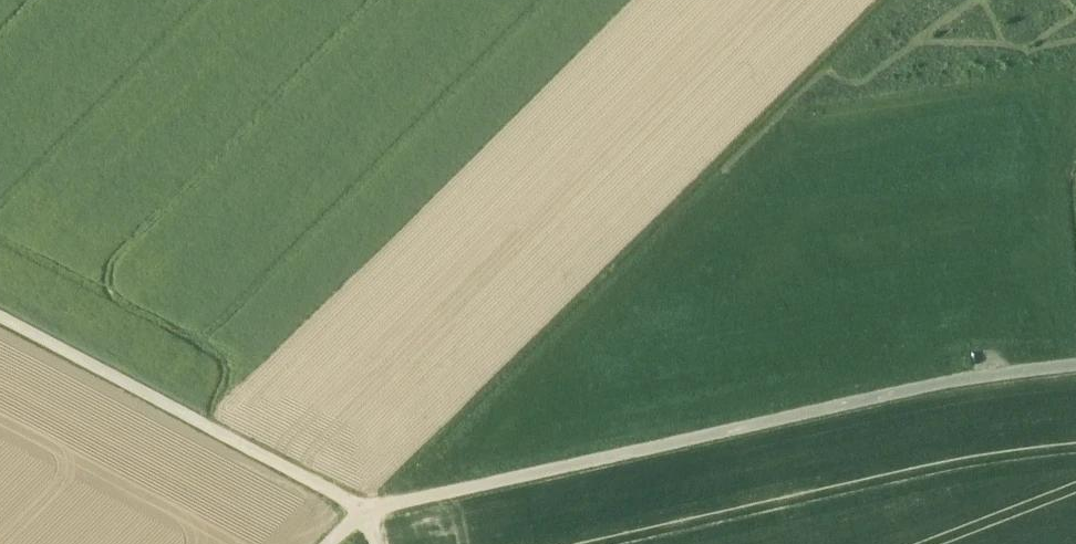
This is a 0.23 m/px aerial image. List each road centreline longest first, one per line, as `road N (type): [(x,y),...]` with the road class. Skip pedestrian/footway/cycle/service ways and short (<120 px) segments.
road 1 (track): [(890,0),(375,518)]
road 2 (track): [(1075,367),(980,379),(375,518)]
road 3 (track): [(375,518),(0,323)]

